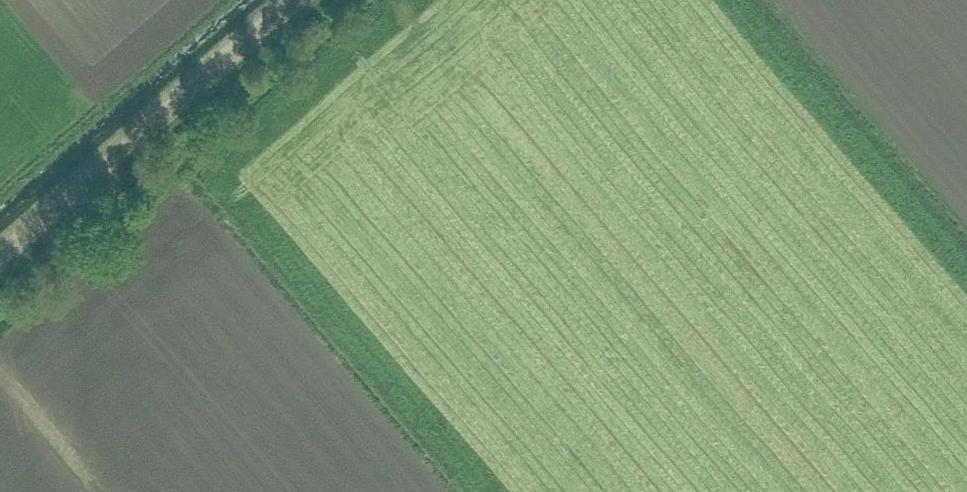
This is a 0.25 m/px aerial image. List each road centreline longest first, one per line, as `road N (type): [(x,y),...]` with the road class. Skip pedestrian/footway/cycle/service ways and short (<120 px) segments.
road 1 (unclassified): [(0,253),(291,0)]

